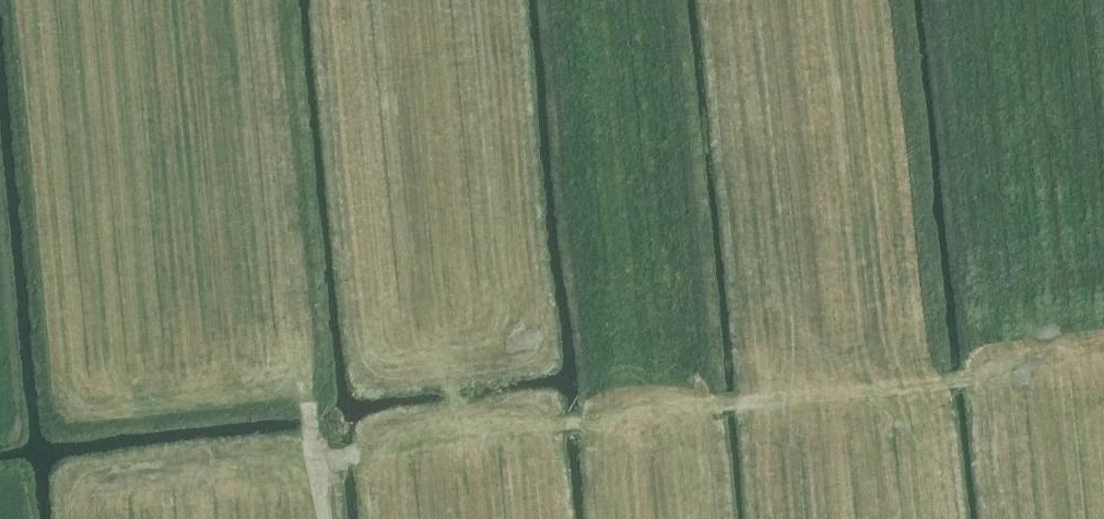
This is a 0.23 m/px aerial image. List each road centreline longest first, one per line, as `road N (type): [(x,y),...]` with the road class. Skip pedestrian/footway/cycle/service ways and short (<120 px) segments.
road 1 (track): [(458,443),(749,403)]
road 2 (track): [(458,443),(434,178)]
road 3 (track): [(318,463),(458,443)]
road 4 (track): [(670,411),(644,277)]

